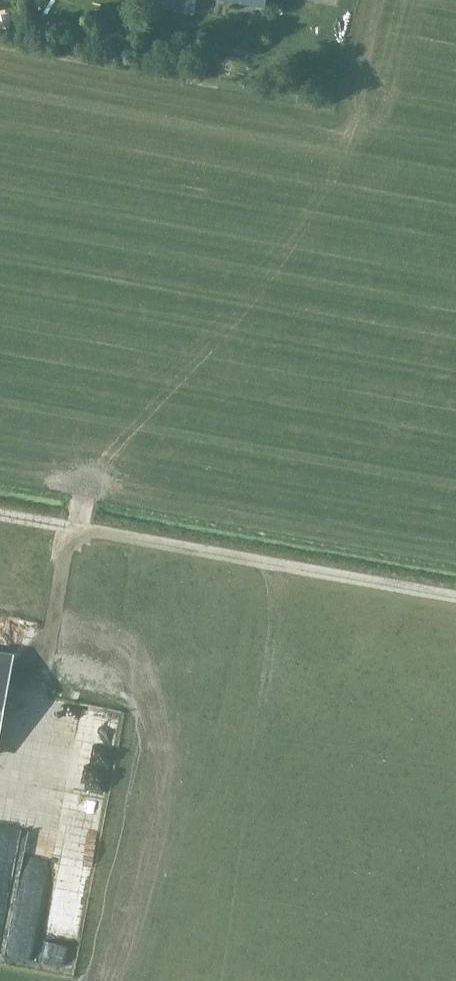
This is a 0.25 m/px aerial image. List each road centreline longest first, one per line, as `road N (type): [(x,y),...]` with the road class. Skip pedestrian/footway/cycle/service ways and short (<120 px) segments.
road 1 (track): [(455,595),(0,513)]
road 2 (track): [(69,526),(31,708)]

